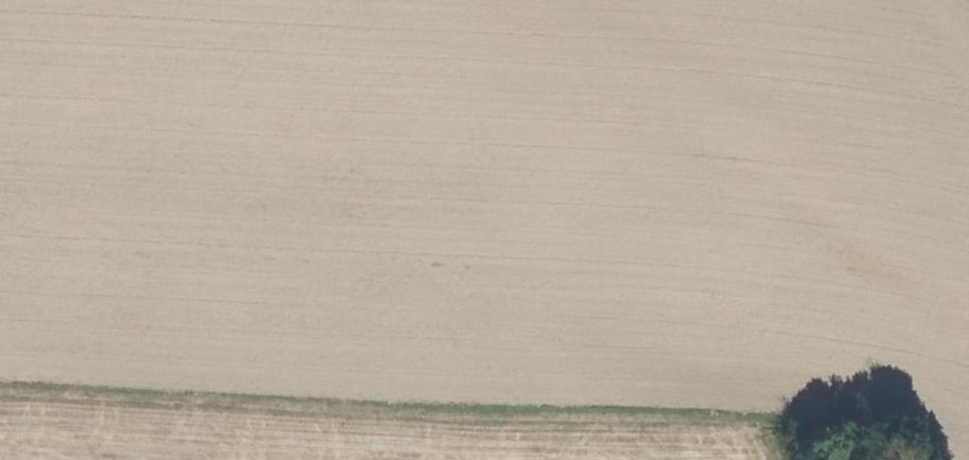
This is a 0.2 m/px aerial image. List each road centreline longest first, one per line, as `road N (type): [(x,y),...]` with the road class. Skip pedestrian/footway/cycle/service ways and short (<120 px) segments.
road 1 (track): [(801,459),(790,431),(0,392)]

